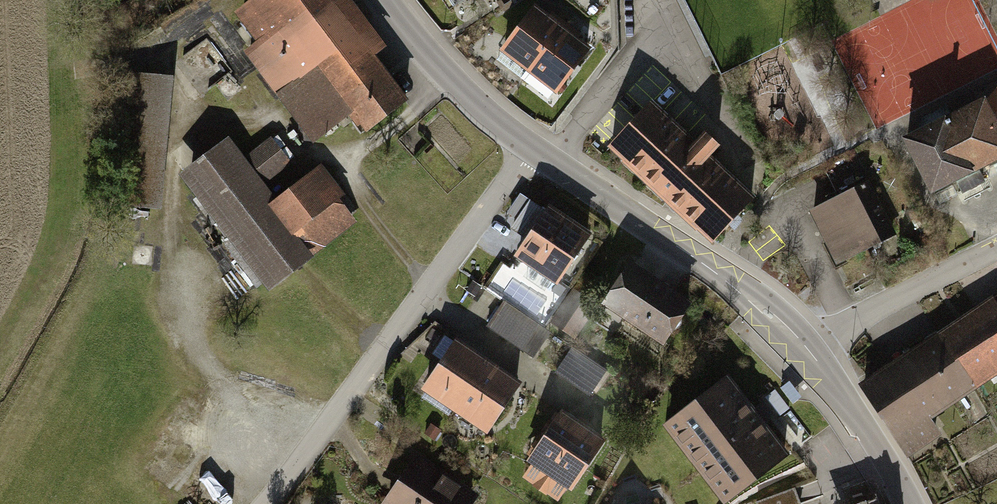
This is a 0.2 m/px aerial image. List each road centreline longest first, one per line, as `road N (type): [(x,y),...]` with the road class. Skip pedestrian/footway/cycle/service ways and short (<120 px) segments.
road 1 (residential): [(269,503),(533,150)]
road 2 (tertiary): [(808,353),(734,284),(533,150)]
road 3 (residential): [(808,353),(867,313),(996,248)]
road 4 (tertiary): [(533,150),(448,77),(385,0)]
road 5 (tertiary): [(908,503),(808,353)]

